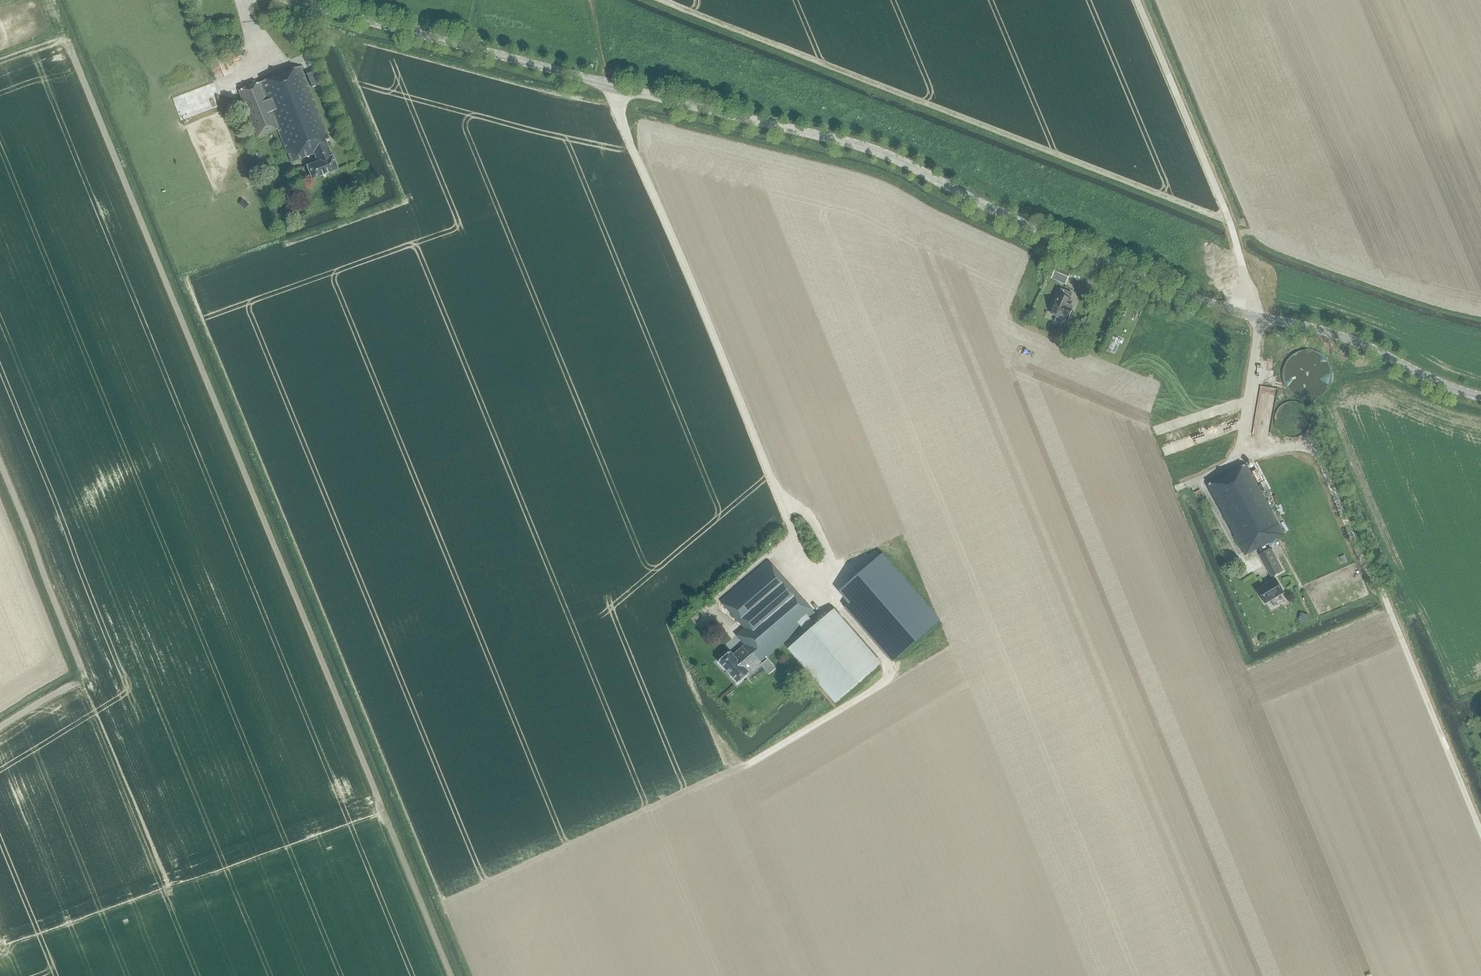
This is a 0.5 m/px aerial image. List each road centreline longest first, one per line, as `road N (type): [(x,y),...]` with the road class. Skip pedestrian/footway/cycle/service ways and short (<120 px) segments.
road 1 (tertiary): [(1480,396),(1357,342),(1212,305),(1017,220),(890,153),(285,0)]
road 2 (track): [(1258,317),(1222,207),(1134,0)]

